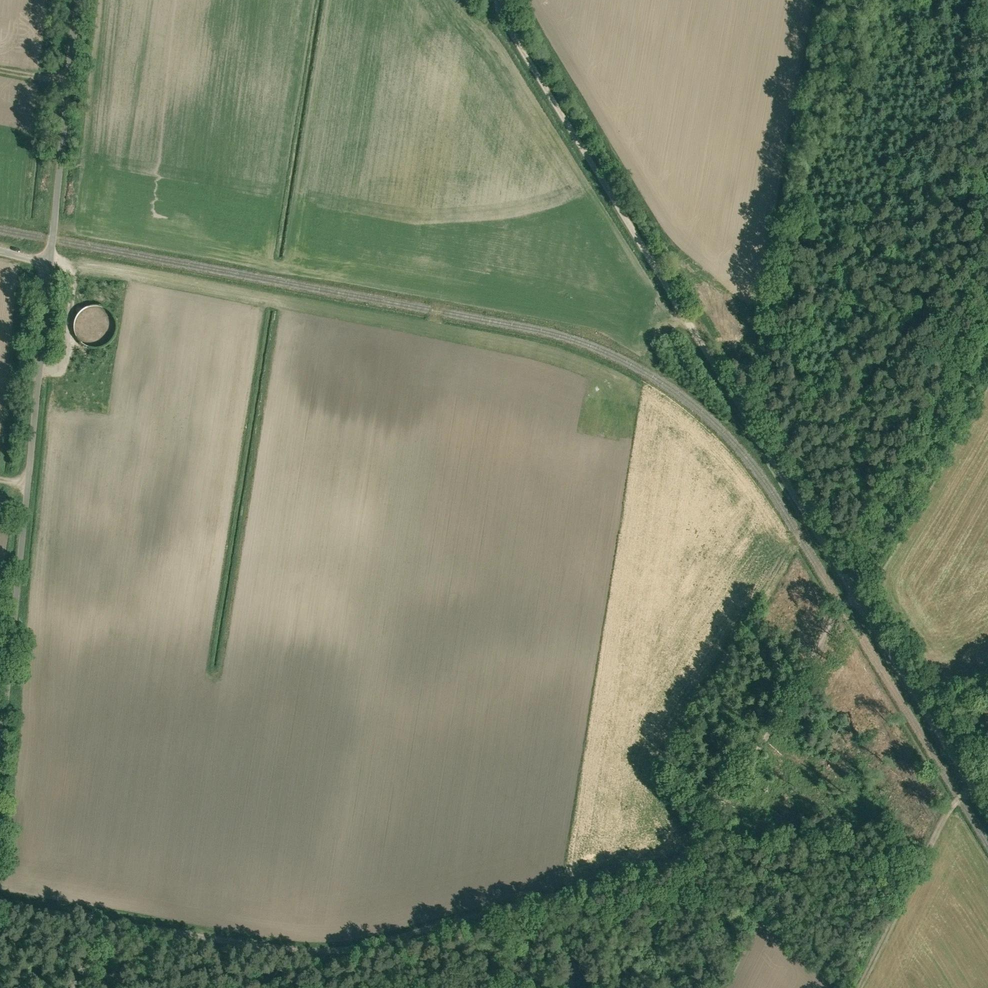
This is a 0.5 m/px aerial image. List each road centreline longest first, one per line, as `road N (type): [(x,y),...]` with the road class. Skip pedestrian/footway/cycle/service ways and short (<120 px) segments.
road 1 (track): [(987,815),(499,0)]
road 2 (unclassified): [(53,256),(0,754)]
road 3 (unclassified): [(80,0),(53,256)]
road 4 (track): [(971,786),(950,806),(848,987)]

